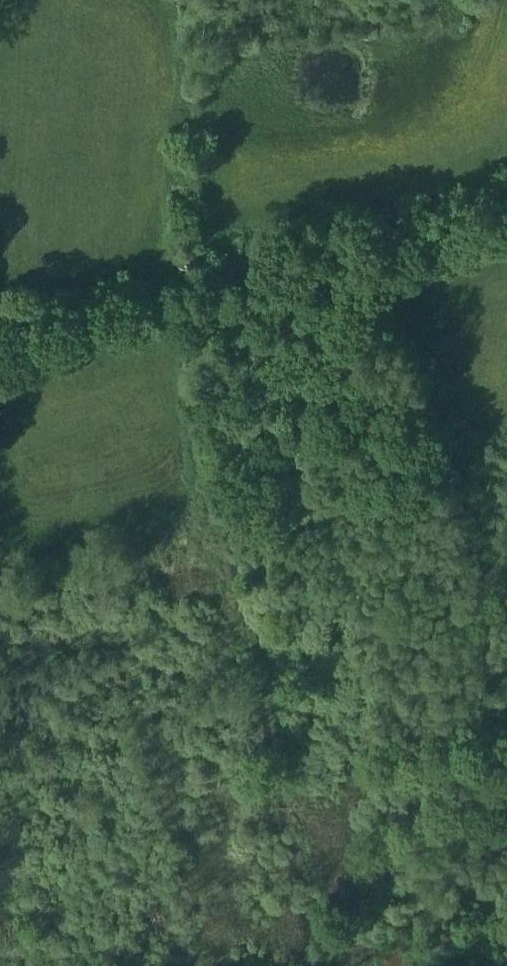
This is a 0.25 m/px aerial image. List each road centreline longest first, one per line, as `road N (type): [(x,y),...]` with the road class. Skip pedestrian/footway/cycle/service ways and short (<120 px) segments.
road 1 (track): [(506,196),(0,324)]

